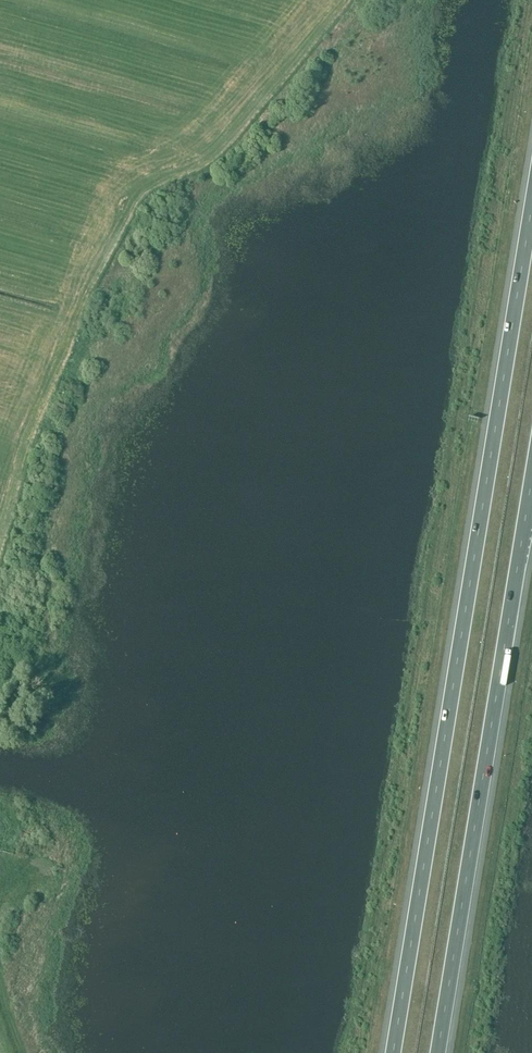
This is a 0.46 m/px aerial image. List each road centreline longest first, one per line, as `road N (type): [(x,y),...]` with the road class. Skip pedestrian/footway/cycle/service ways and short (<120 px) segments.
road 1 (motorway): [(531,204),(394,1052)]
road 2 (motorway): [(447,1052),(531,482)]

